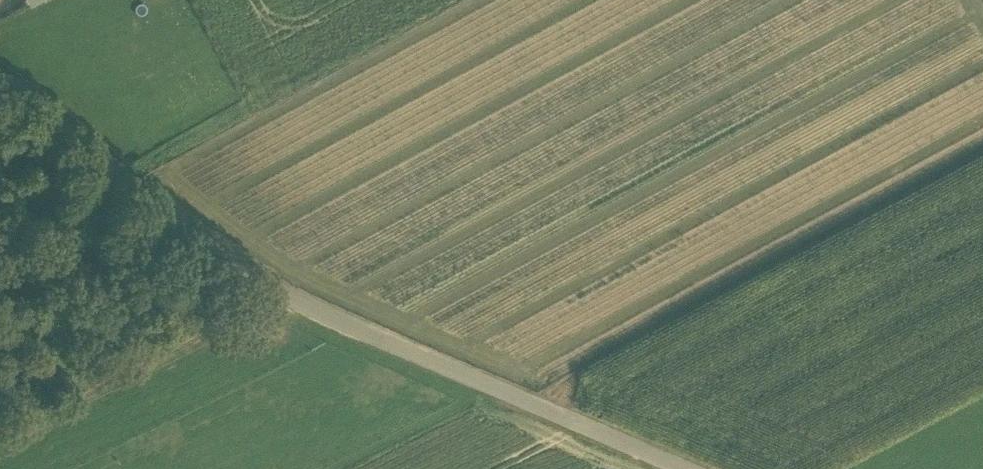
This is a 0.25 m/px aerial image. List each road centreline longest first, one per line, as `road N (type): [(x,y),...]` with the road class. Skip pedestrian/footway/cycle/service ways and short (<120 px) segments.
road 1 (unclassified): [(0,82),(238,269),(686,468)]

